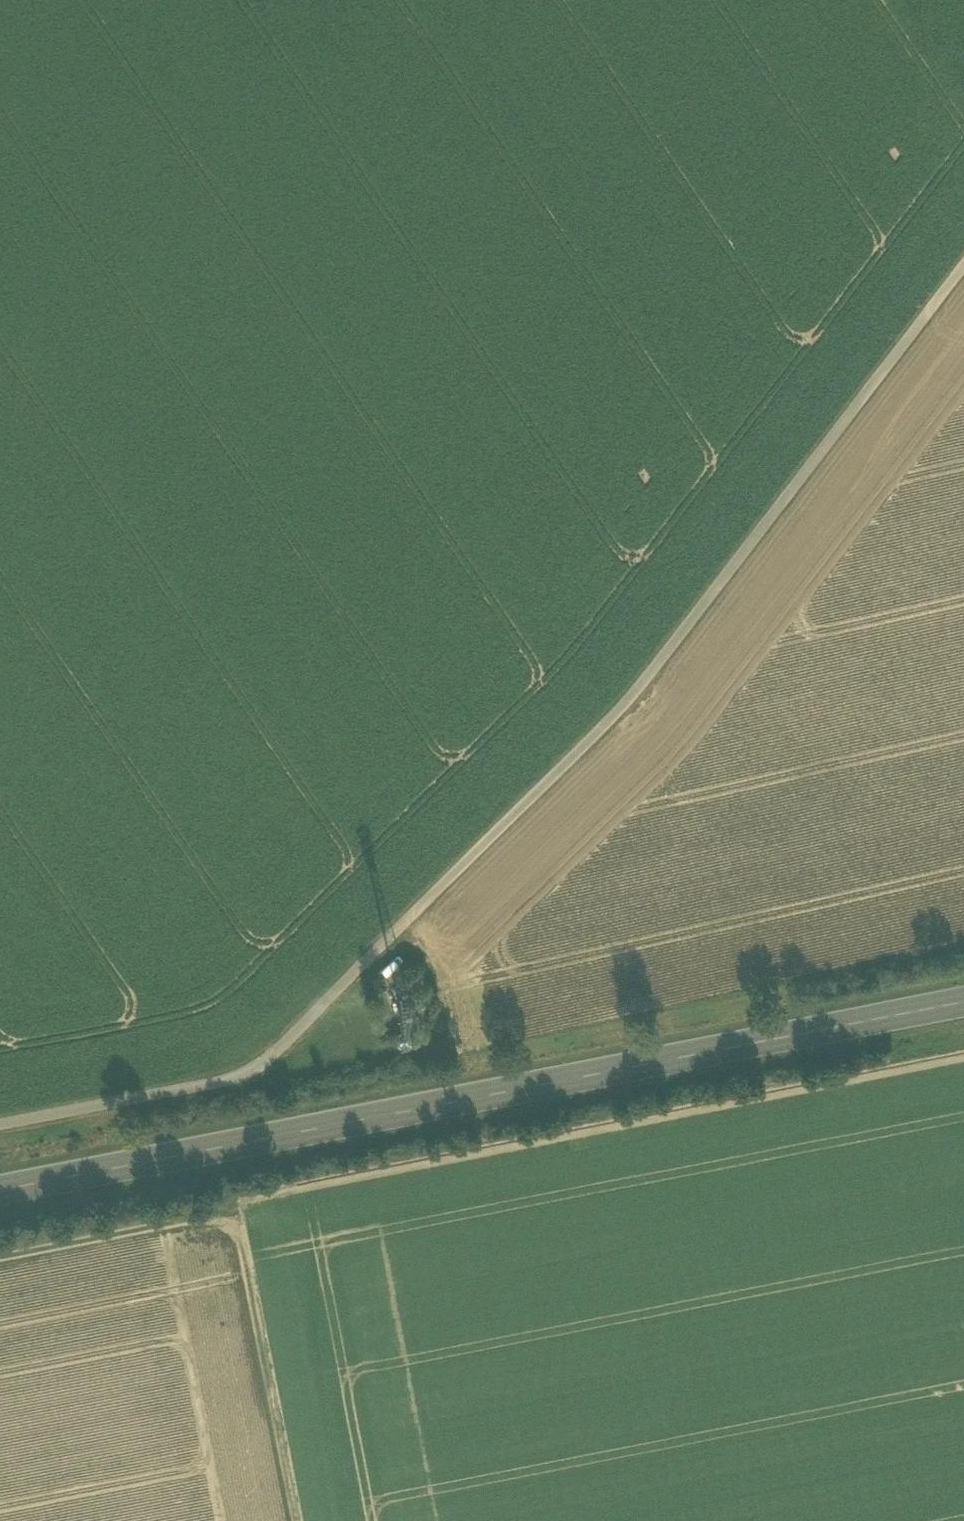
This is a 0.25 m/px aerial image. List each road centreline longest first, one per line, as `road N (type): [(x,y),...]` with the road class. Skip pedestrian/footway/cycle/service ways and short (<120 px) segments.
road 1 (track): [(963,260),(617,715),(283,1045),(226,1081),(0,1125)]
road 2 (primary): [(0,1191),(963,1003)]
road 3 (track): [(0,1261),(212,1219),(231,1235),(244,1264),(295,1520)]

